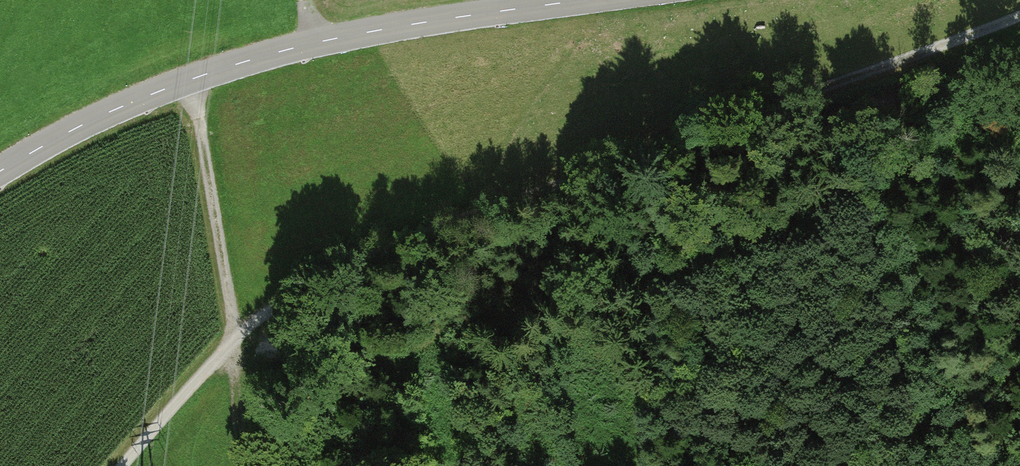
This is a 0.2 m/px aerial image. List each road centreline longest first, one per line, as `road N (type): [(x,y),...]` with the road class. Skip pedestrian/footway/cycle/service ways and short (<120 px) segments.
road 1 (track): [(124,465),(226,347),(231,326),(415,209),(865,72),(1019,15)]
road 2 (tertiary): [(0,172),(99,116),(305,44),(591,0)]
road 3 (track): [(195,78),(226,347),(250,465)]

